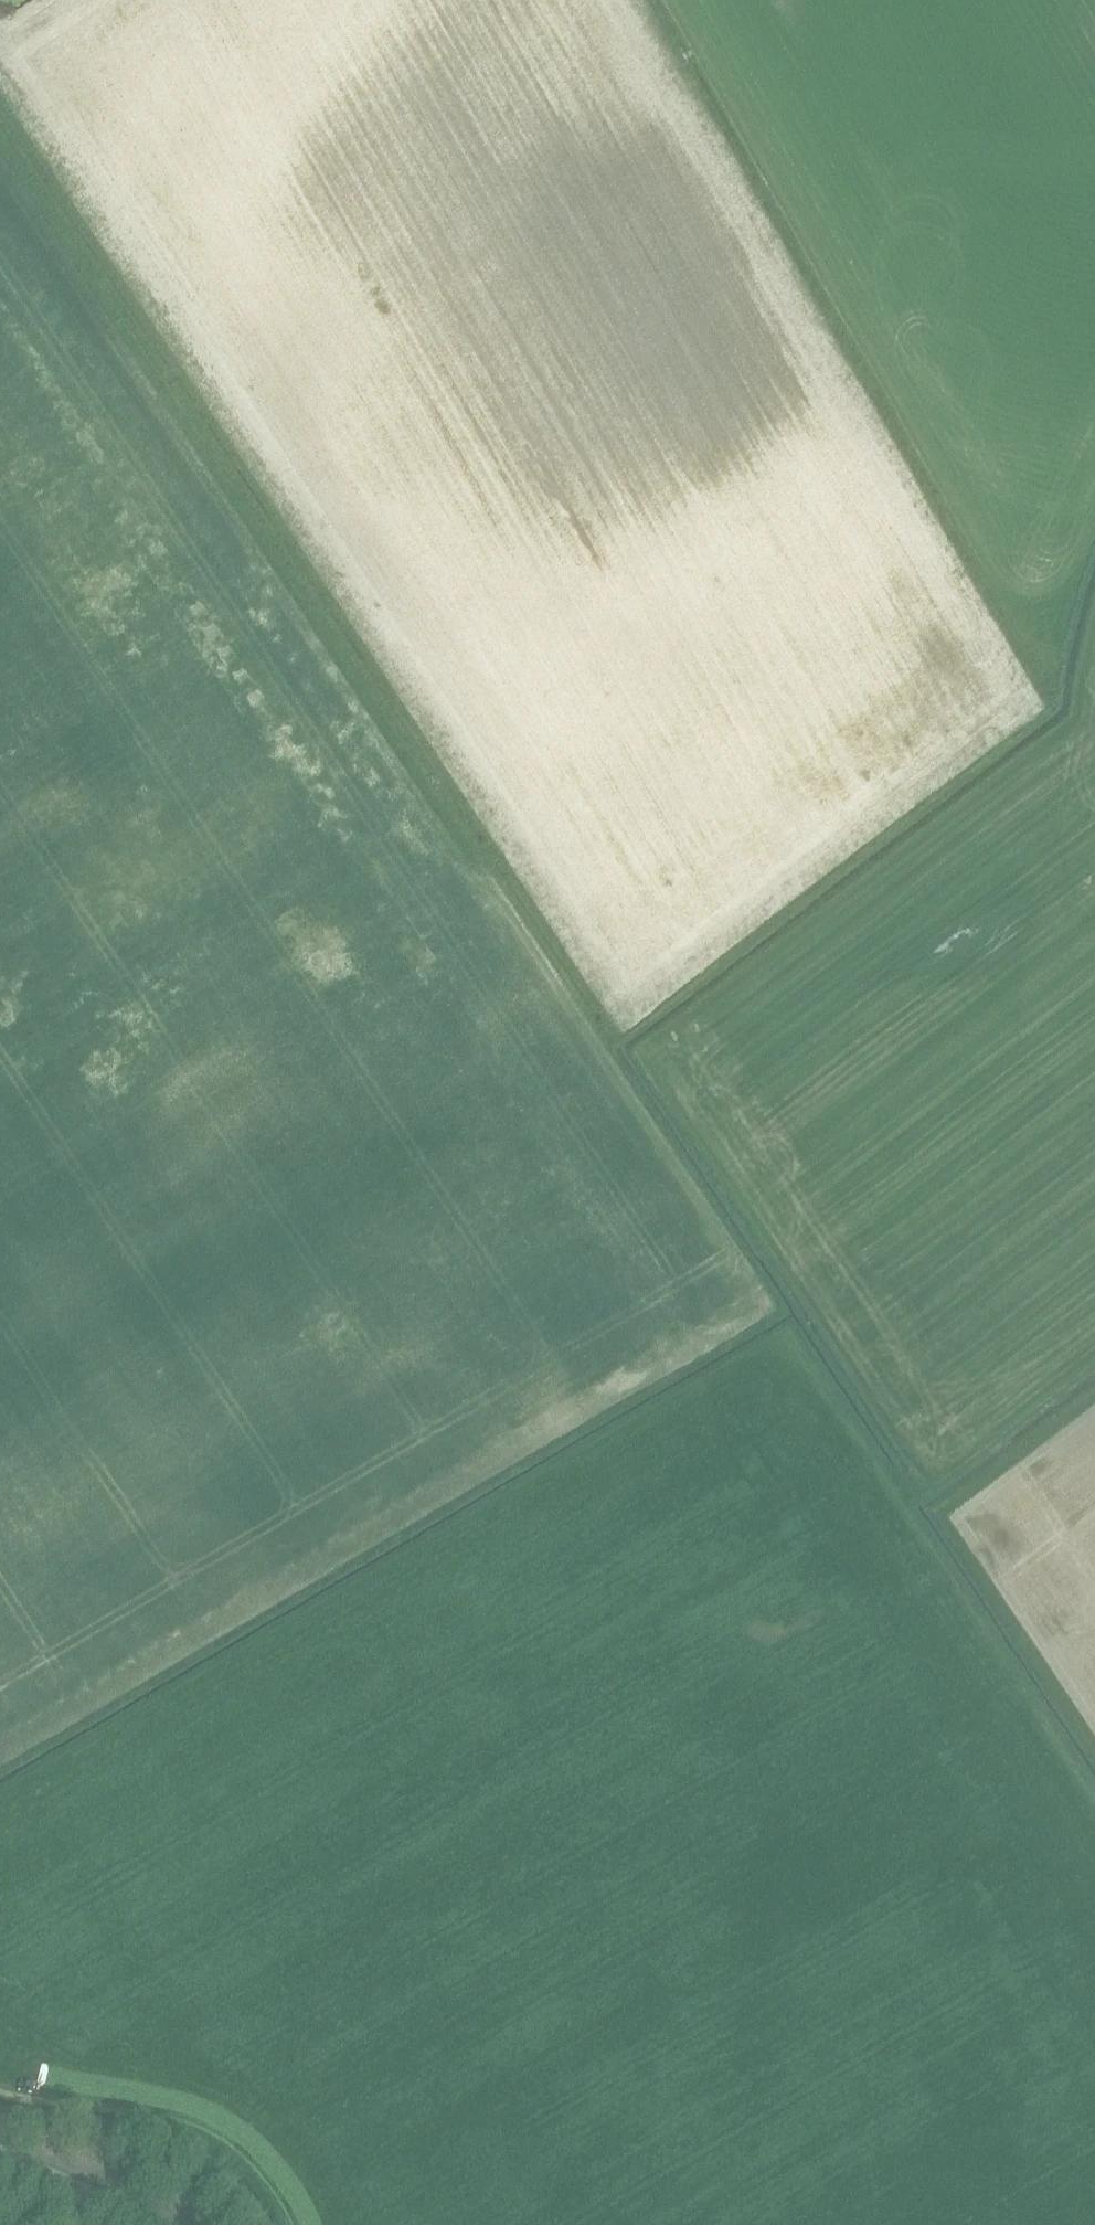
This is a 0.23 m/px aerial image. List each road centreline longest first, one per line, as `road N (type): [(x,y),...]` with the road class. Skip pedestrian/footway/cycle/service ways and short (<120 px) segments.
road 1 (unclassified): [(142,2224),(0,2155)]

